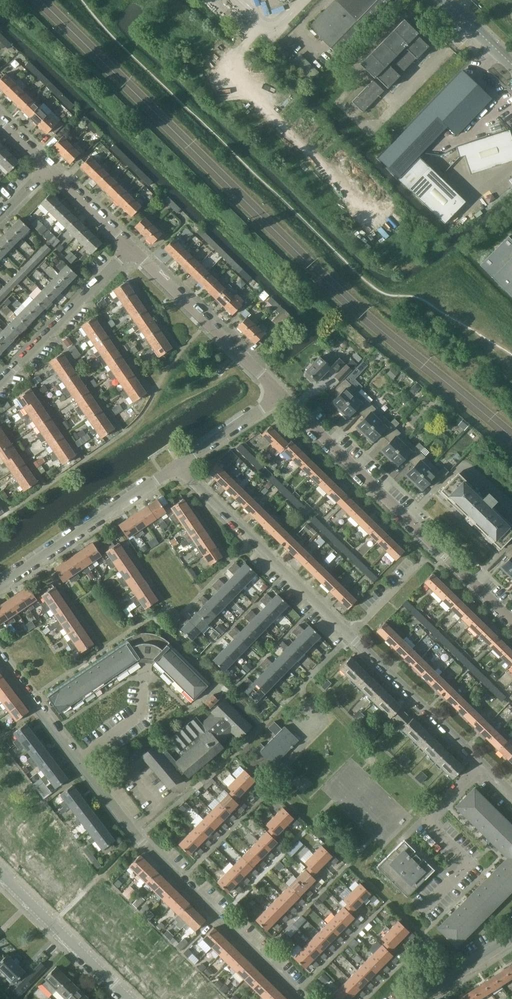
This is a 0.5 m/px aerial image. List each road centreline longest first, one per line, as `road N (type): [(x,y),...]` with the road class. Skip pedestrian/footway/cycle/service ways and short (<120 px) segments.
road 1 (unclassified): [(0,656),(131,831),(301,998)]
road 2 (unclassified): [(481,765),(176,466)]
road 3 (unclassified): [(511,621),(282,396)]
road 4 (unclassified): [(0,585),(176,466)]
road 5 (unclassified): [(282,396),(131,249)]
road 6 (unclassified): [(423,910),(469,864),(426,822),(481,765)]
road 7 (unclassified): [(0,385),(131,249)]
road 8 (unclassified): [(176,466),(282,396)]

